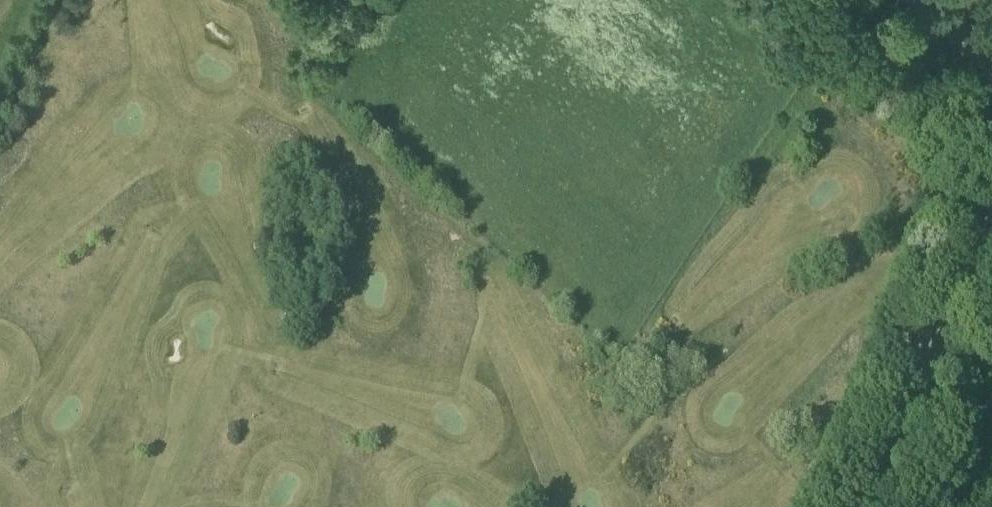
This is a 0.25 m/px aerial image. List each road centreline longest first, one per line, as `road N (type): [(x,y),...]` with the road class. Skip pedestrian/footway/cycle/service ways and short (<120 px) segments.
road 1 (secondary): [(873,506),(991,242)]

